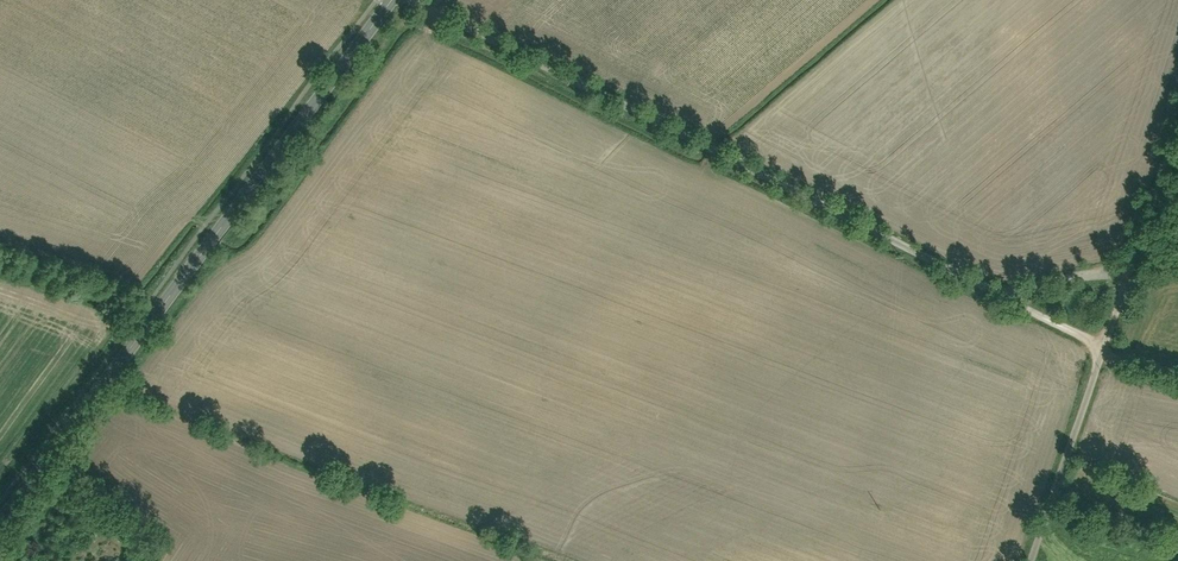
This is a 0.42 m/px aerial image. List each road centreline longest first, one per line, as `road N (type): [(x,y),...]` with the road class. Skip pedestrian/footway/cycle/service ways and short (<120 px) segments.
road 1 (residential): [(991,294),(412,0)]
road 2 (tertiary): [(0,519),(389,0)]
road 3 (residential): [(1031,560),(1104,351)]
road 4 (residential): [(991,294),(1133,262)]
road 5 (residential): [(1133,262),(1177,134)]
road 6 (residential): [(1104,351),(991,294)]

